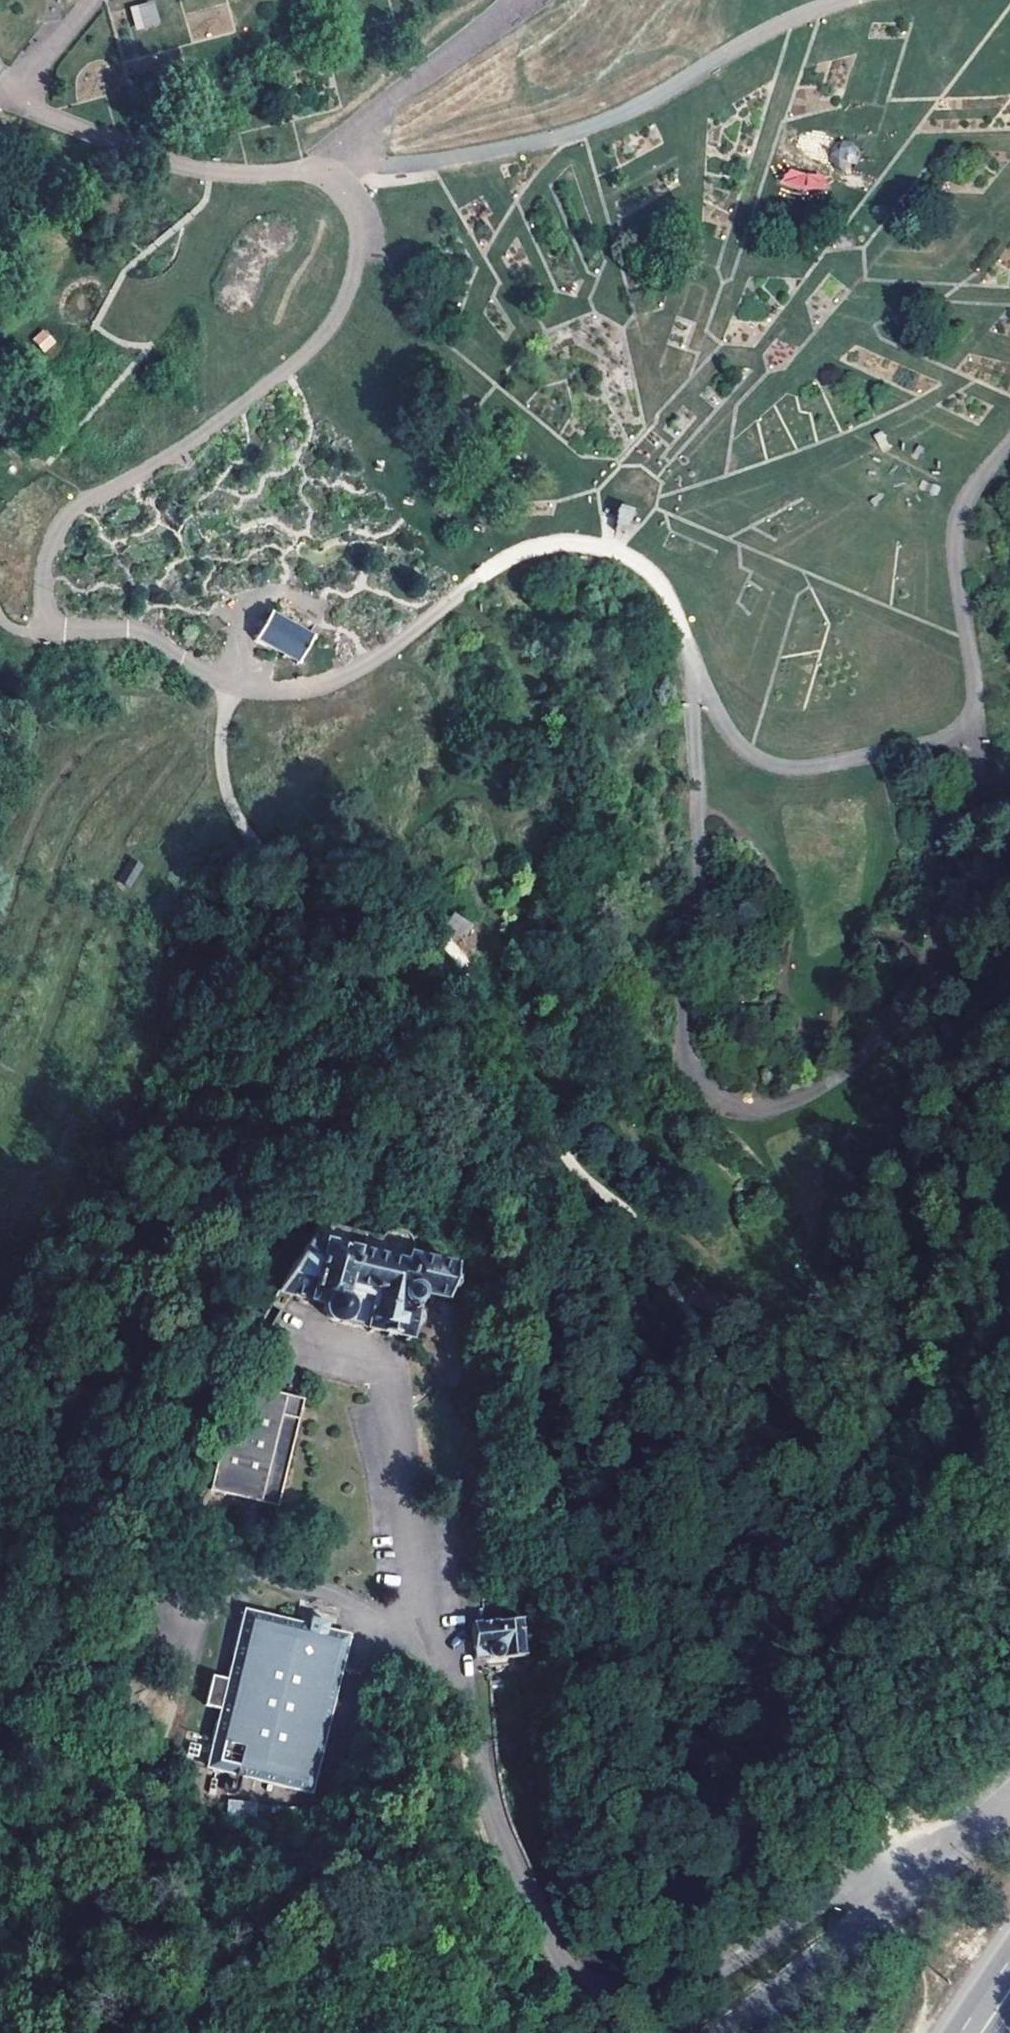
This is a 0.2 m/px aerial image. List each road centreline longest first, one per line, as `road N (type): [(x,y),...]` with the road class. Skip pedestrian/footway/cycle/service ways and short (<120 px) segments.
road 1 (track): [(1009,1196),(932,1311),(899,1393),(823,1433),(781,1436),(753,1419),(626,1215),(568,1160),(482,1054),(455,955),(419,927),(318,916)]
road 2 (unclassified): [(1009,1794),(722,2032)]
road 3 (track): [(479,578),(534,548),(611,551),(654,578),(682,640)]

